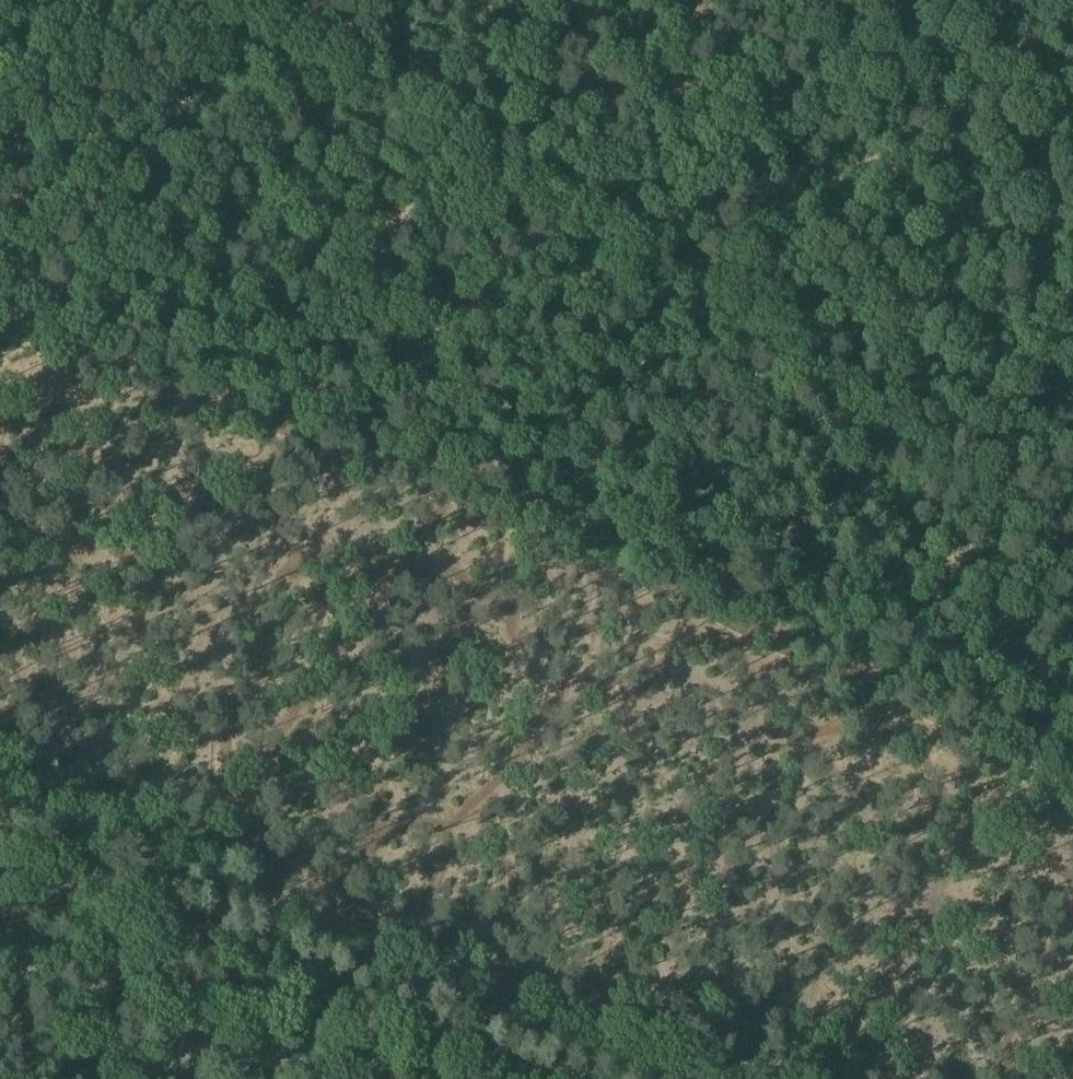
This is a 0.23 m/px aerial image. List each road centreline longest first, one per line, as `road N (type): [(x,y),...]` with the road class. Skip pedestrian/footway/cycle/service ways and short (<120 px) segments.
road 1 (track): [(576,1078),(0,832)]
road 2 (track): [(455,495),(825,0)]

